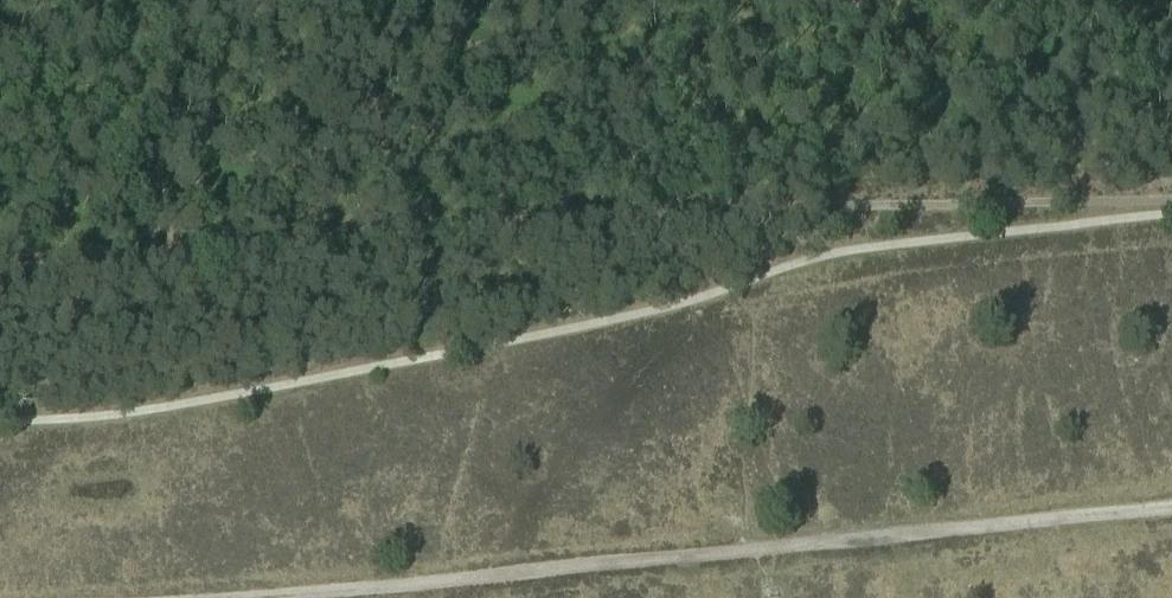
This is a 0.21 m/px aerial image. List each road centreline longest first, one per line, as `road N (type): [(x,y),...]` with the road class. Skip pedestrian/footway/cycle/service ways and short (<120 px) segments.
road 1 (track): [(0,262),(608,218),(1171,198)]
road 2 (track): [(1171,505),(209,597)]

